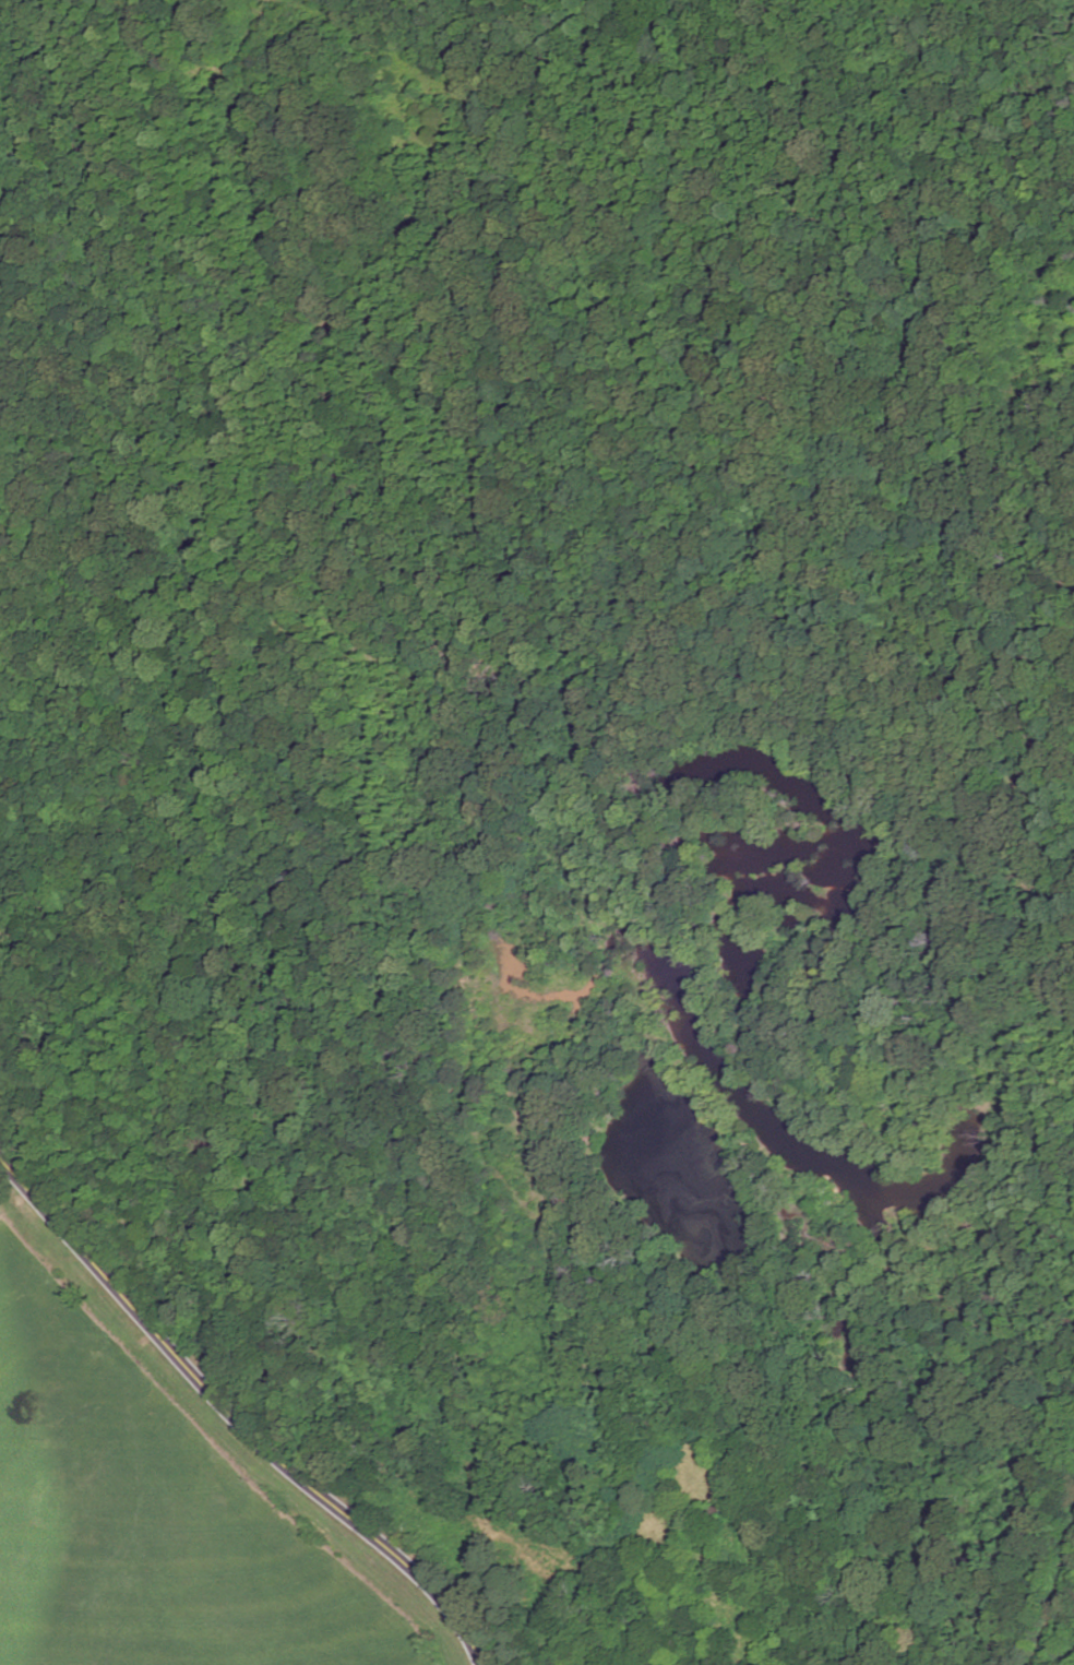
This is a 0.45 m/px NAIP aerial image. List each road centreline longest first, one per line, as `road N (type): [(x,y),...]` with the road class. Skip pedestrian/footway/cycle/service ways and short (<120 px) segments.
road 1 (tertiary): [(480,1664),(435,1593),(259,1441),(0,1156)]

